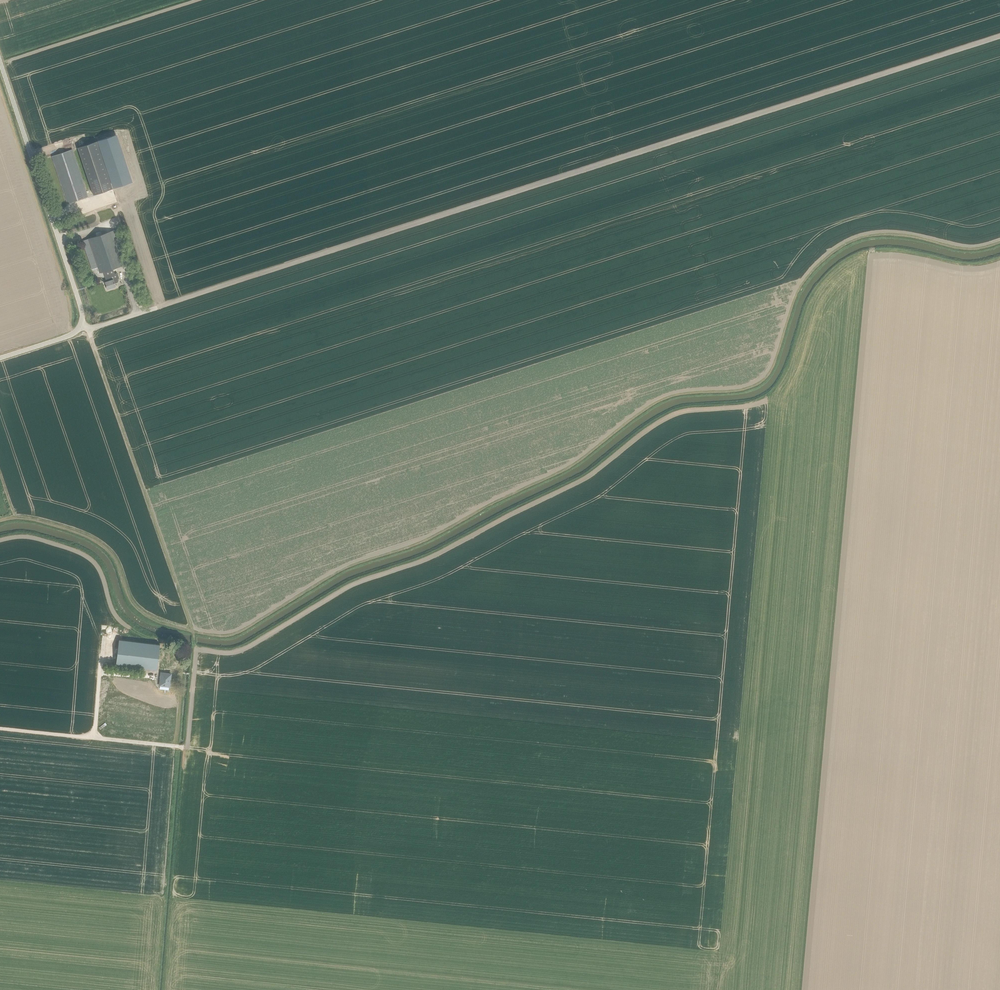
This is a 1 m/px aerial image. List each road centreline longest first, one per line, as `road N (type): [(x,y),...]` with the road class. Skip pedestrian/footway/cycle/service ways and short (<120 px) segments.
road 1 (unclassified): [(0,358),(70,336),(83,319),(0,62)]
road 2 (track): [(91,337),(194,634)]

